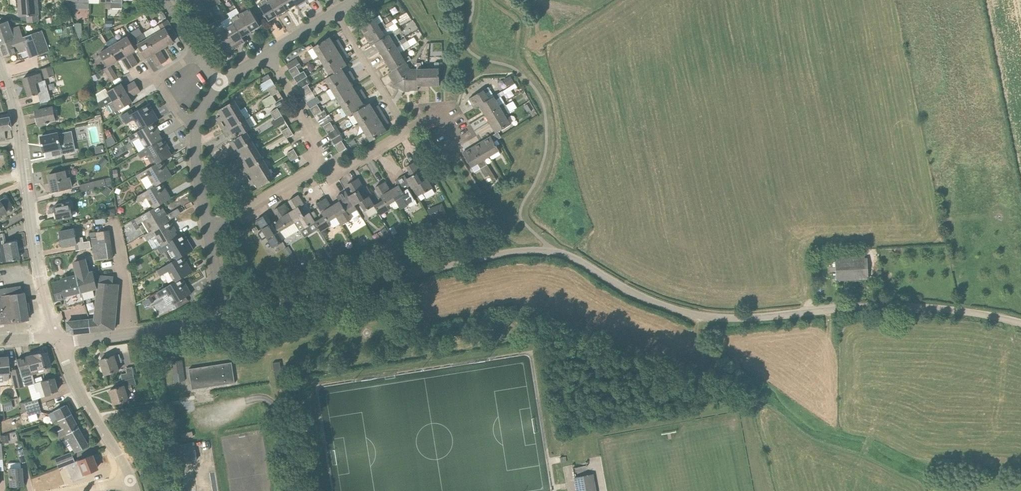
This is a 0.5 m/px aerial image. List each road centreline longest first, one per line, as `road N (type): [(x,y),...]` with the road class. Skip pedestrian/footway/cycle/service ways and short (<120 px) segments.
road 1 (unclassified): [(1020,323),(890,306),(699,315),(646,298),(570,256),(538,250),(273,305)]
road 2 (track): [(516,69),(540,96),(546,132),(521,217),(551,251)]
road 3 (residential): [(21,142),(40,277),(58,338)]
road 4 (residential): [(224,316),(58,338)]
road 5 (residential): [(130,480),(58,338)]
road 6 (residential): [(406,130),(336,13)]
road 7 (residential): [(209,230),(327,163)]
road 8 (residential): [(327,163),(268,54)]

